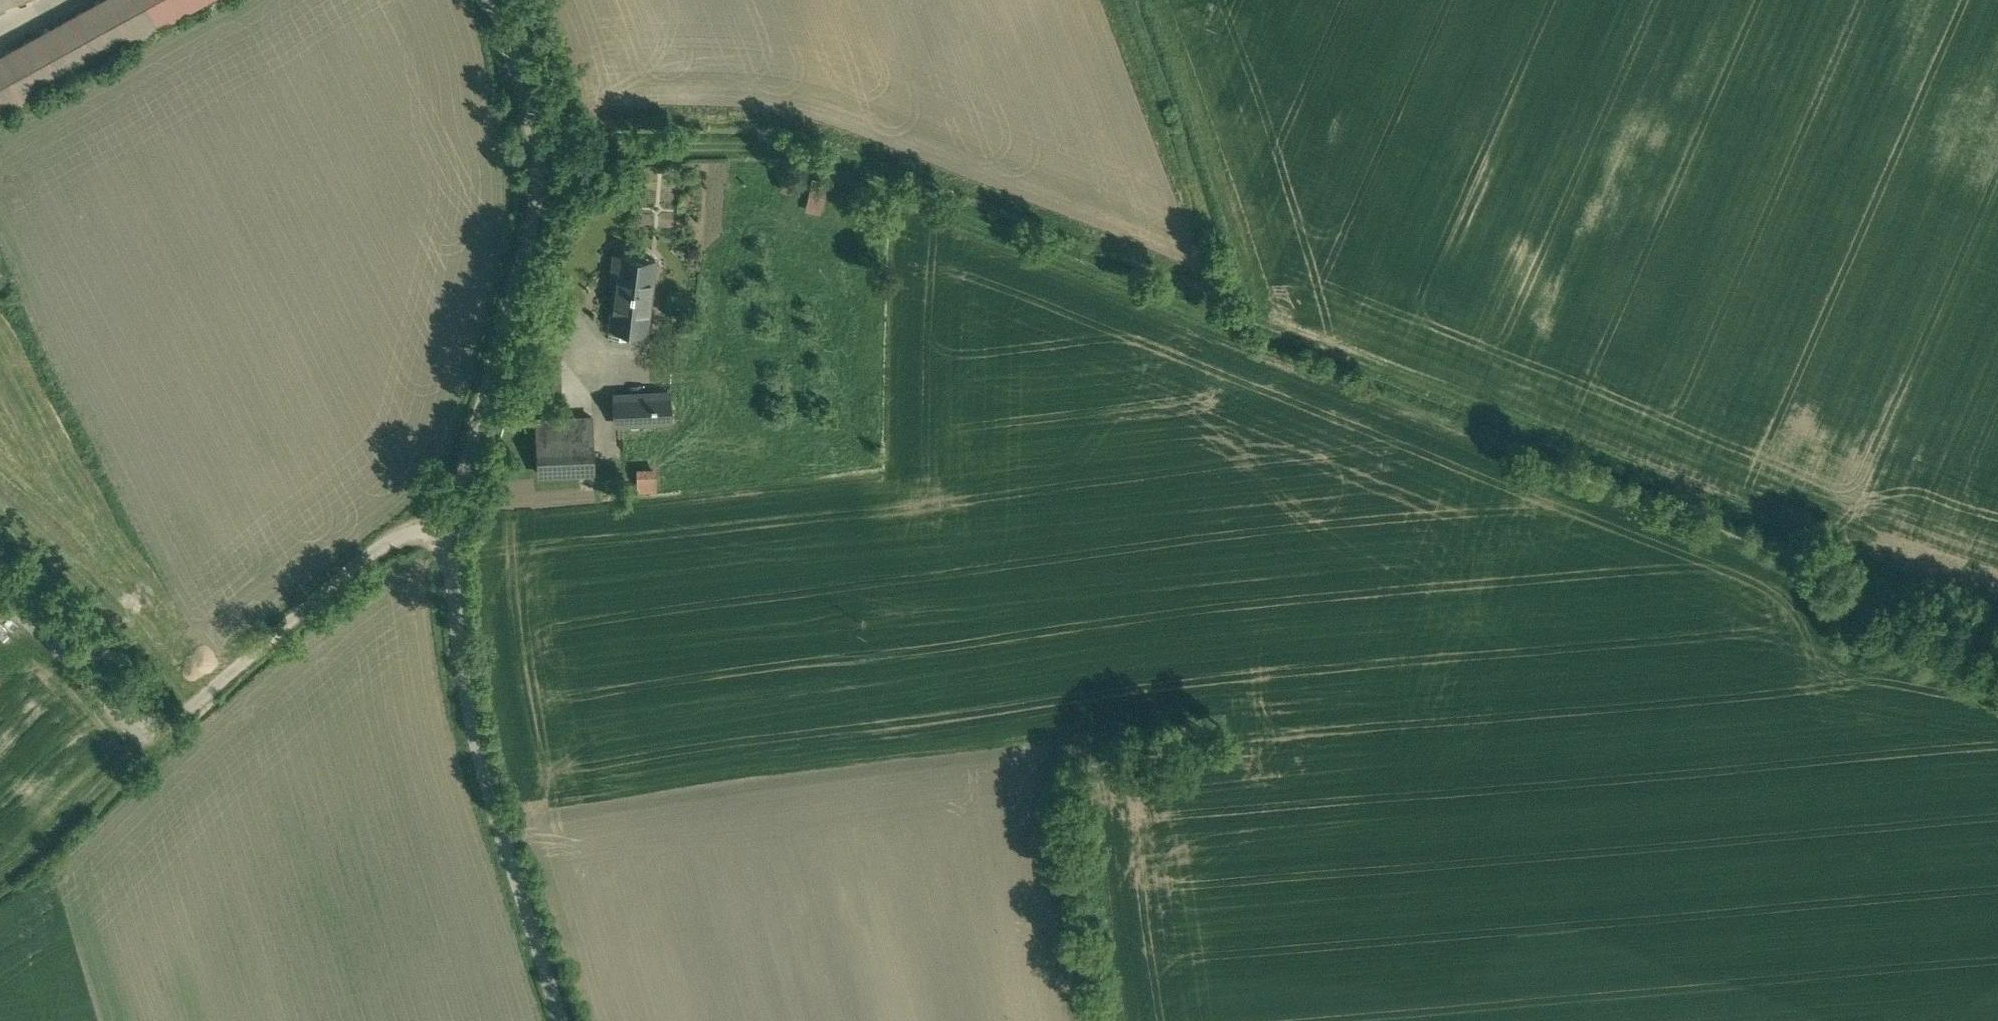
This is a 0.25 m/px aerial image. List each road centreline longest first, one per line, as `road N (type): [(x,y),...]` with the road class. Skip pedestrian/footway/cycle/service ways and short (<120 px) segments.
road 1 (track): [(530,152),(792,150),(1183,308),(1335,350)]
road 2 (unclassified): [(459,497),(332,561),(242,646),(172,685),(123,683),(0,574)]
road 3 (unclassified): [(554,1020),(472,758),(449,620),(449,543),(459,497)]
road 4 (unclassified): [(459,497),(535,164),(472,0)]

